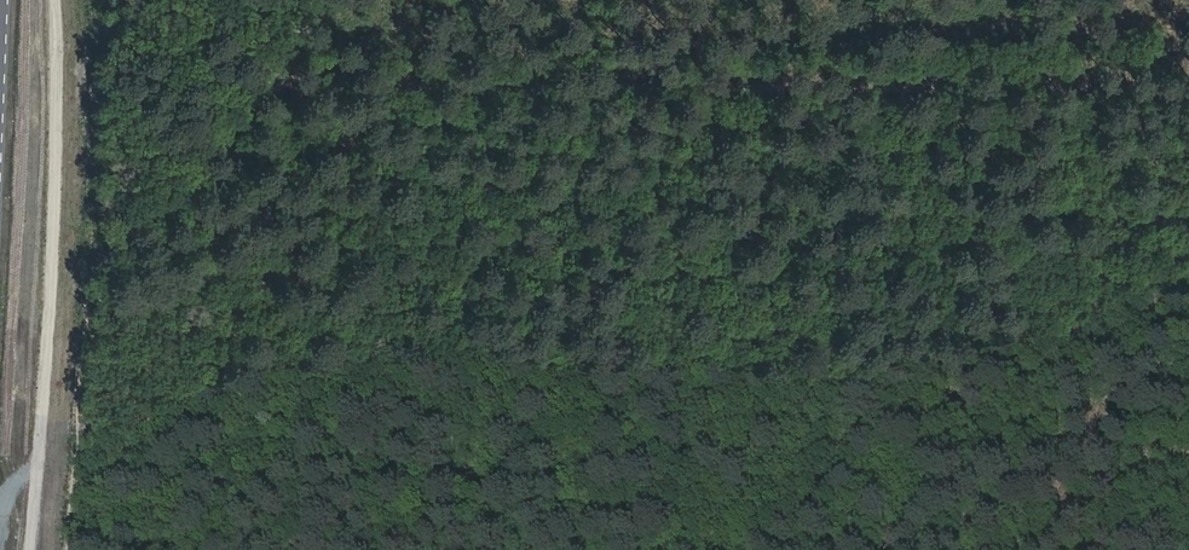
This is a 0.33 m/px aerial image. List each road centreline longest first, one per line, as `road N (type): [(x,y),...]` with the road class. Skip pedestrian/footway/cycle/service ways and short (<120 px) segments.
road 1 (track): [(285,57),(551,71),(1188,75)]
road 2 (track): [(316,0),(270,84),(118,257)]

